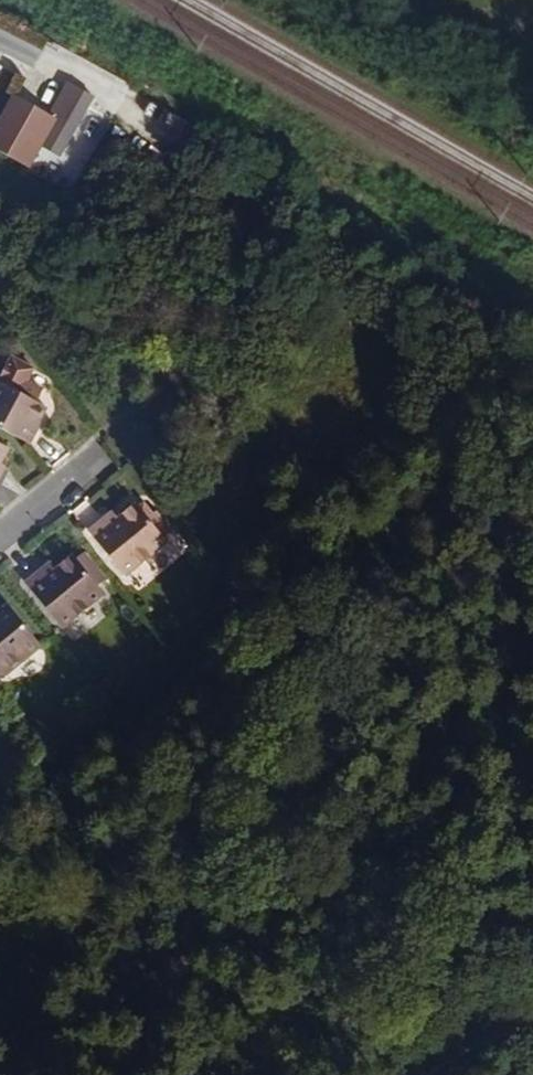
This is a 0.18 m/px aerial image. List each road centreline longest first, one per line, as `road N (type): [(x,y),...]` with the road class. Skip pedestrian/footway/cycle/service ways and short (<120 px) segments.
road 1 (residential): [(0,527),(98,447)]

